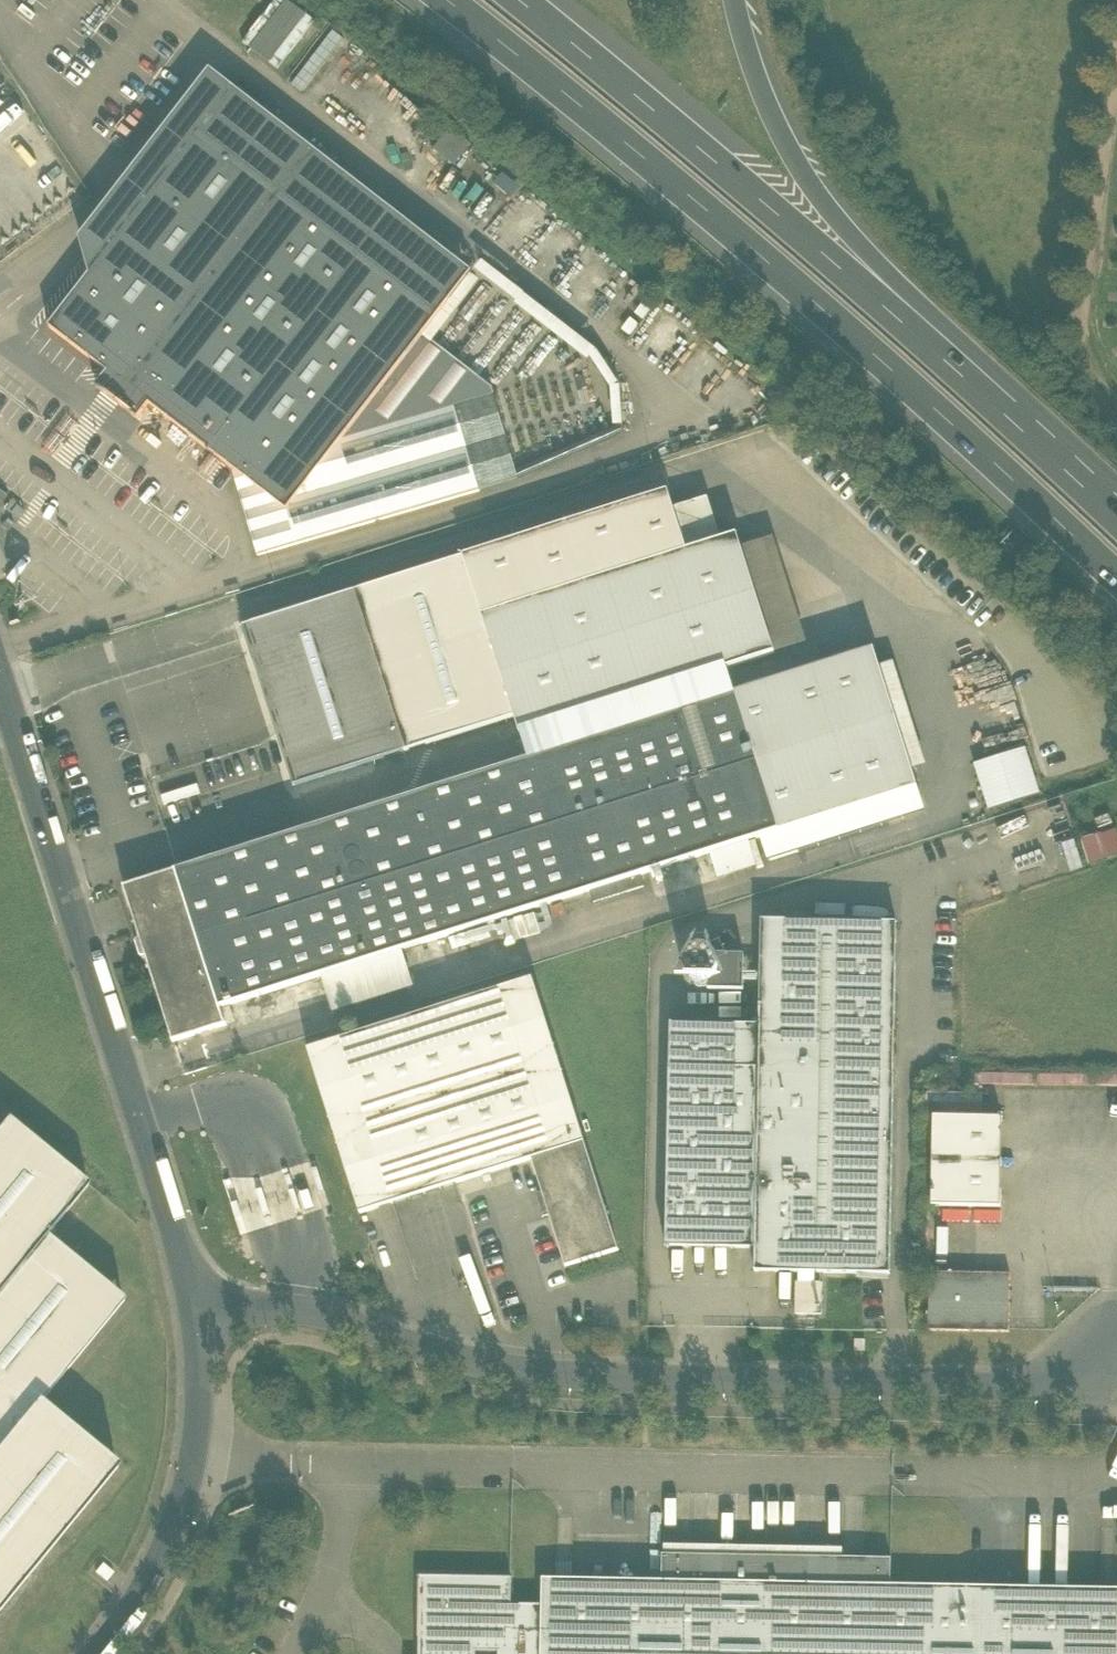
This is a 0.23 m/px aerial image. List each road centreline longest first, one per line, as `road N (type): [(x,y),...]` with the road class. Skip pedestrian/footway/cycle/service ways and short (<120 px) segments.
road 1 (unclassified): [(198,1311),(293,1313),(435,1353),(562,1374),(1116,1392)]
road 2 (motorway): [(443,0),(825,314),(1116,581)]
road 3 (motorway): [(1039,445),(516,0)]
road 4 (unclassified): [(0,674),(198,1311)]
road 5 (motorway): [(1039,445),(990,375),(842,225),(806,177),(771,112),(736,0)]
road 6 (unclassified): [(198,1311),(204,1370),(189,1498),(134,1623),(107,1653)]
road 7 (track): [(1116,4),(1069,349)]

